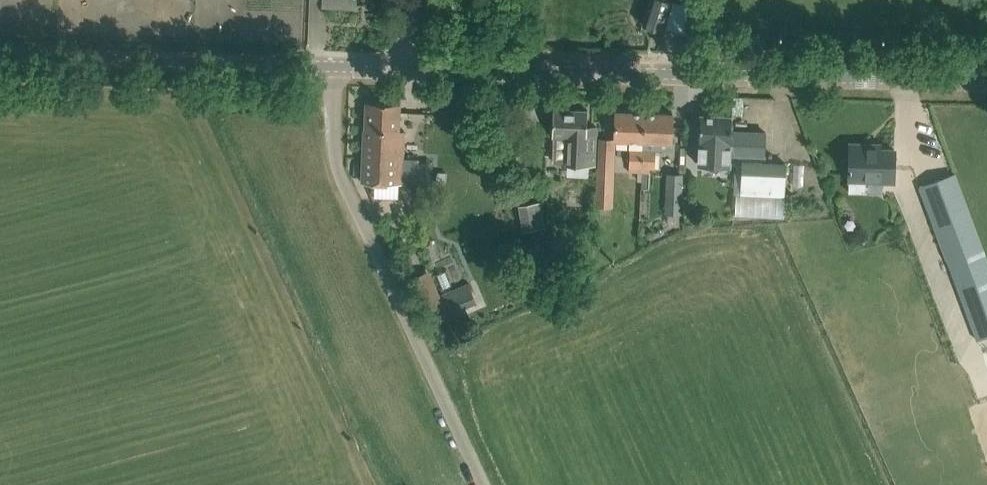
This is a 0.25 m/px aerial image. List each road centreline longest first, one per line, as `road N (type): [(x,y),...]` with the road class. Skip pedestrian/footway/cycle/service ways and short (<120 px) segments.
road 1 (tertiary): [(986,81),(407,67)]
road 2 (unclassified): [(484,484),(337,161),(337,65)]
road 3 (tertiary): [(337,65),(0,56)]

